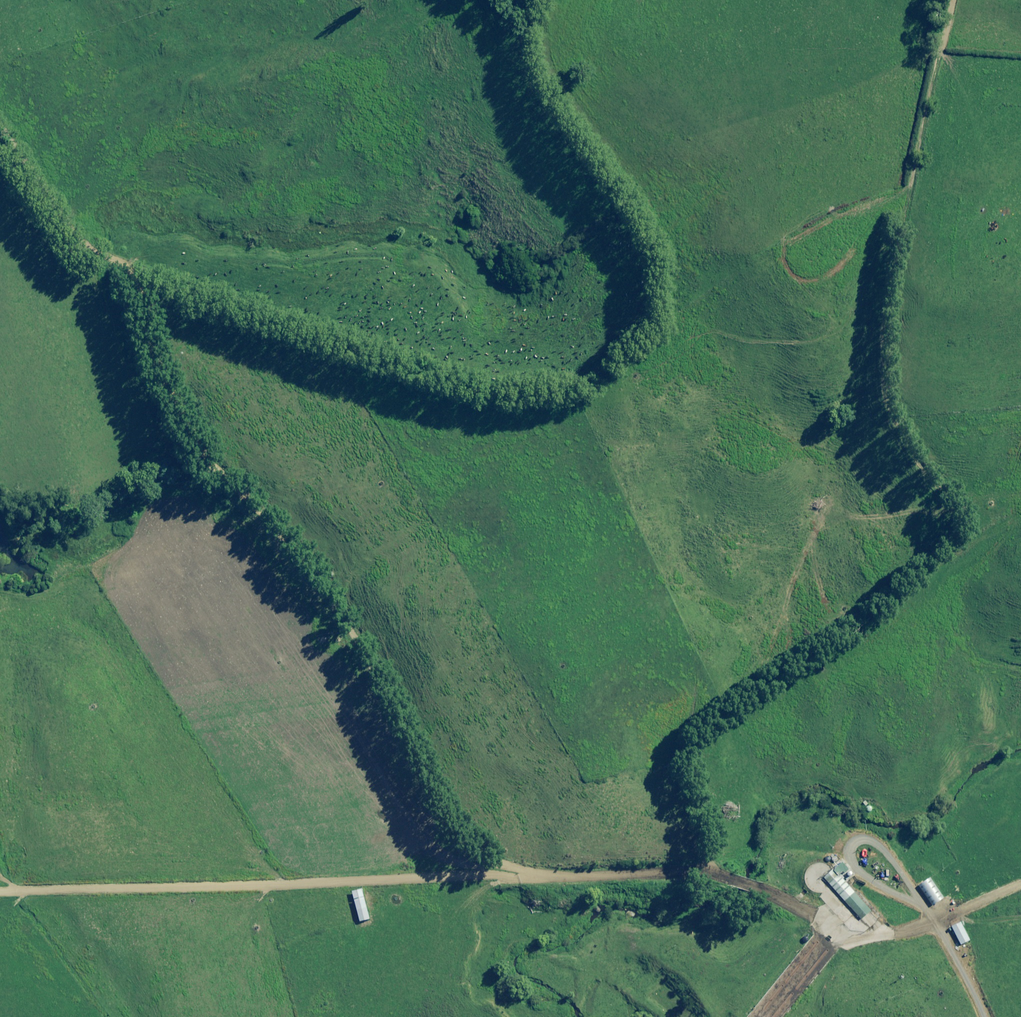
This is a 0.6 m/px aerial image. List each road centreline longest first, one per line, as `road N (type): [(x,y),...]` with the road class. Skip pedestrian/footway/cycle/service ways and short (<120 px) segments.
road 1 (track): [(741,853),(559,889),(469,884),(464,833),(316,567),(206,454),(154,370),(136,263)]
road 2 (track): [(136,263),(491,385),(552,385),(611,372),(656,327),(649,249),(539,87),(536,13),(544,0)]
road 3 (track): [(935,546),(954,495),(912,453),(873,317),(951,0)]
road 4 (track): [(469,884),(0,880)]
road 5 (track): [(935,546),(886,592),(695,725),(686,760),(741,853)]
road 6 (track): [(1020,874),(938,875),(857,850),(741,853)]
road 7 (track): [(0,110),(89,247),(136,263)]

